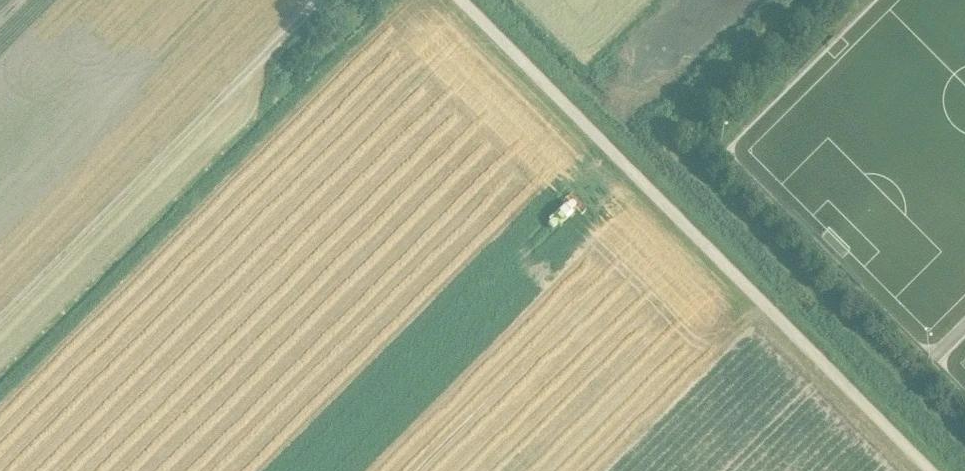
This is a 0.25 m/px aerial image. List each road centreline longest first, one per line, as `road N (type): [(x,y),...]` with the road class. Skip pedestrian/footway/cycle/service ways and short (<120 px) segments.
road 1 (unclassified): [(462,0),(929,470)]

